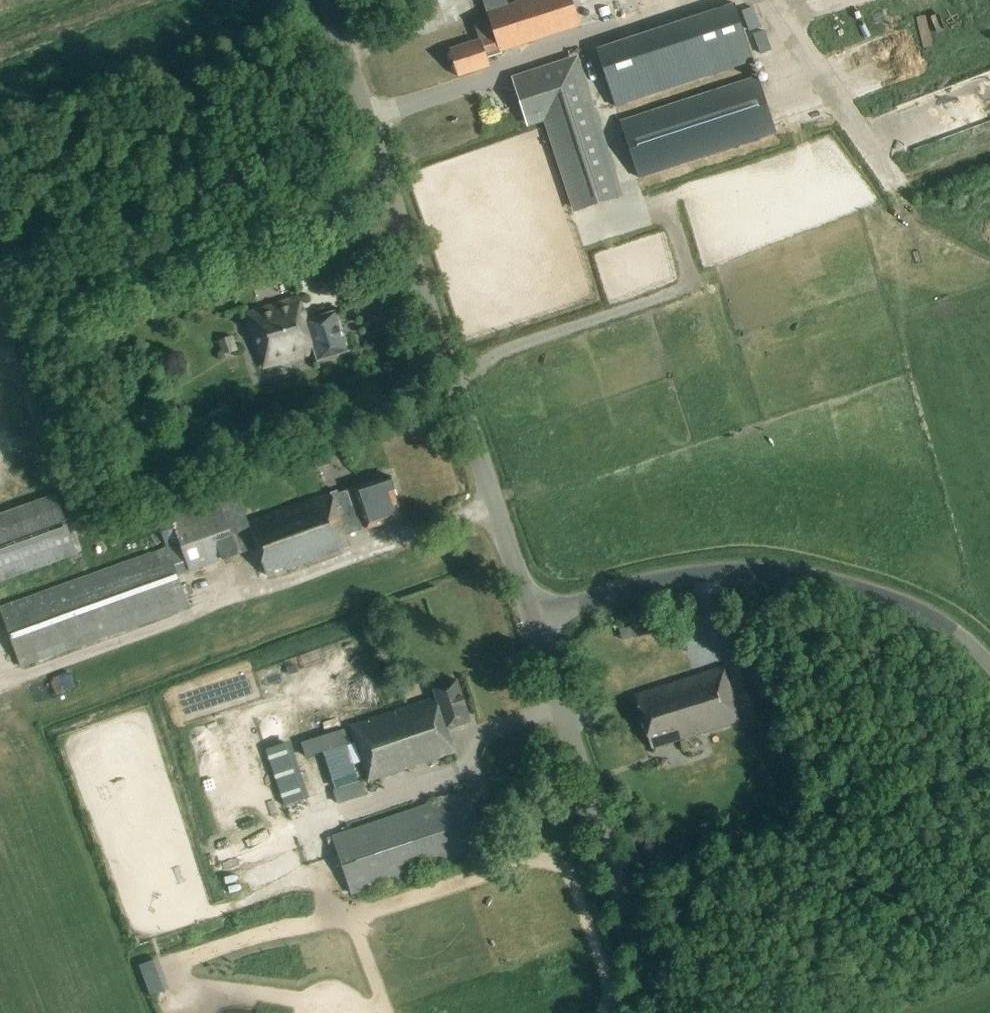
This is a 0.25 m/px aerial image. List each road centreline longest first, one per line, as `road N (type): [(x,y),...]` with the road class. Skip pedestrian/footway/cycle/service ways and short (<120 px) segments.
road 1 (tertiary): [(531,616),(331,0)]
road 2 (unclassified): [(531,616),(689,576),(803,577),(912,608),(953,628),(989,665)]
road 3 (tertiary): [(667,1012),(531,616)]

